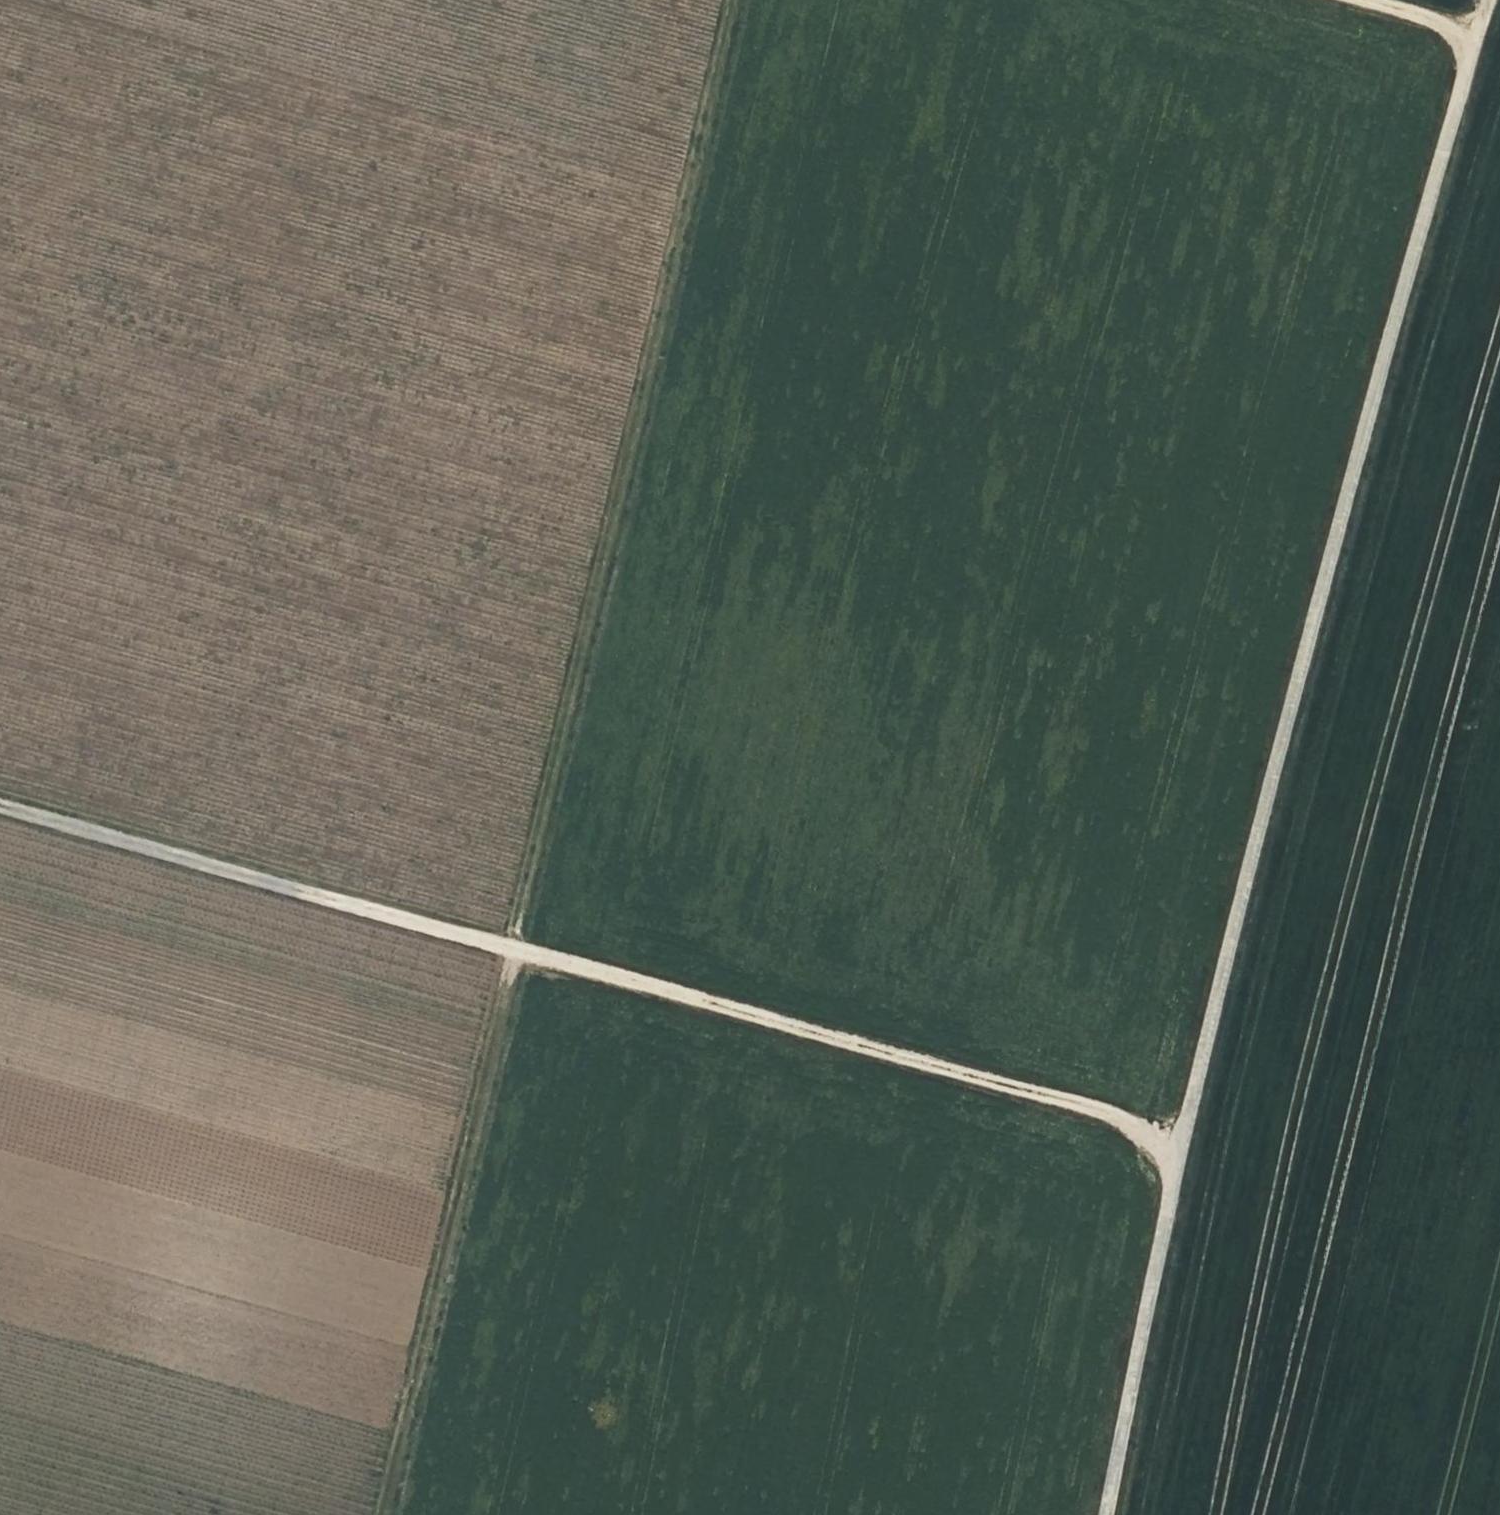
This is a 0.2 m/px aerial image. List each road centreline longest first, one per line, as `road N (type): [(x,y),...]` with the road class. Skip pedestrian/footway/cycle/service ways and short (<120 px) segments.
road 1 (track): [(729,0),(374,1514)]
road 2 (track): [(1461,20),(1173,1125),(1099,1514)]
road 3 (track): [(1173,1125),(0,802)]

